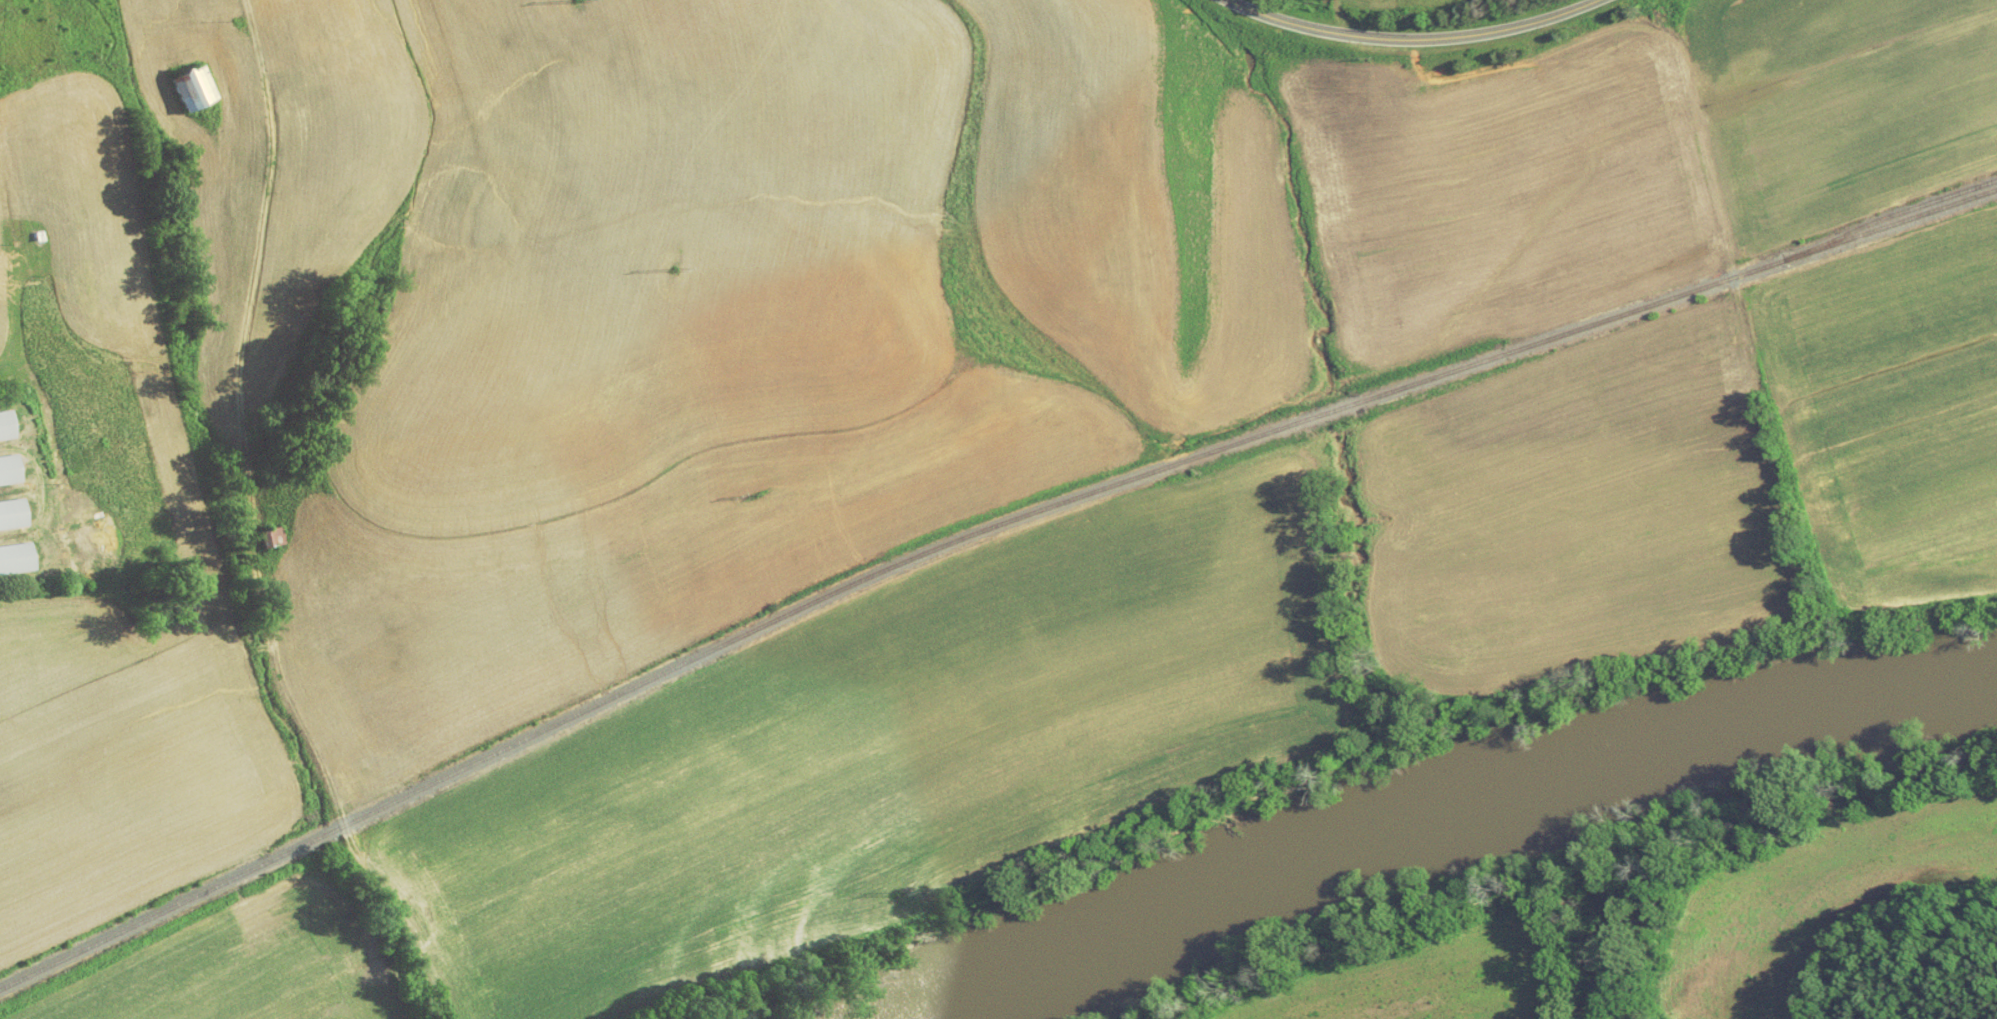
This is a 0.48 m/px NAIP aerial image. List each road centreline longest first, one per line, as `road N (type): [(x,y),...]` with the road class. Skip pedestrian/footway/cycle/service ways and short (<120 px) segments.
road 1 (residential): [(1228,0),(1322,31),(1404,40),(1506,29),(1594,0)]

